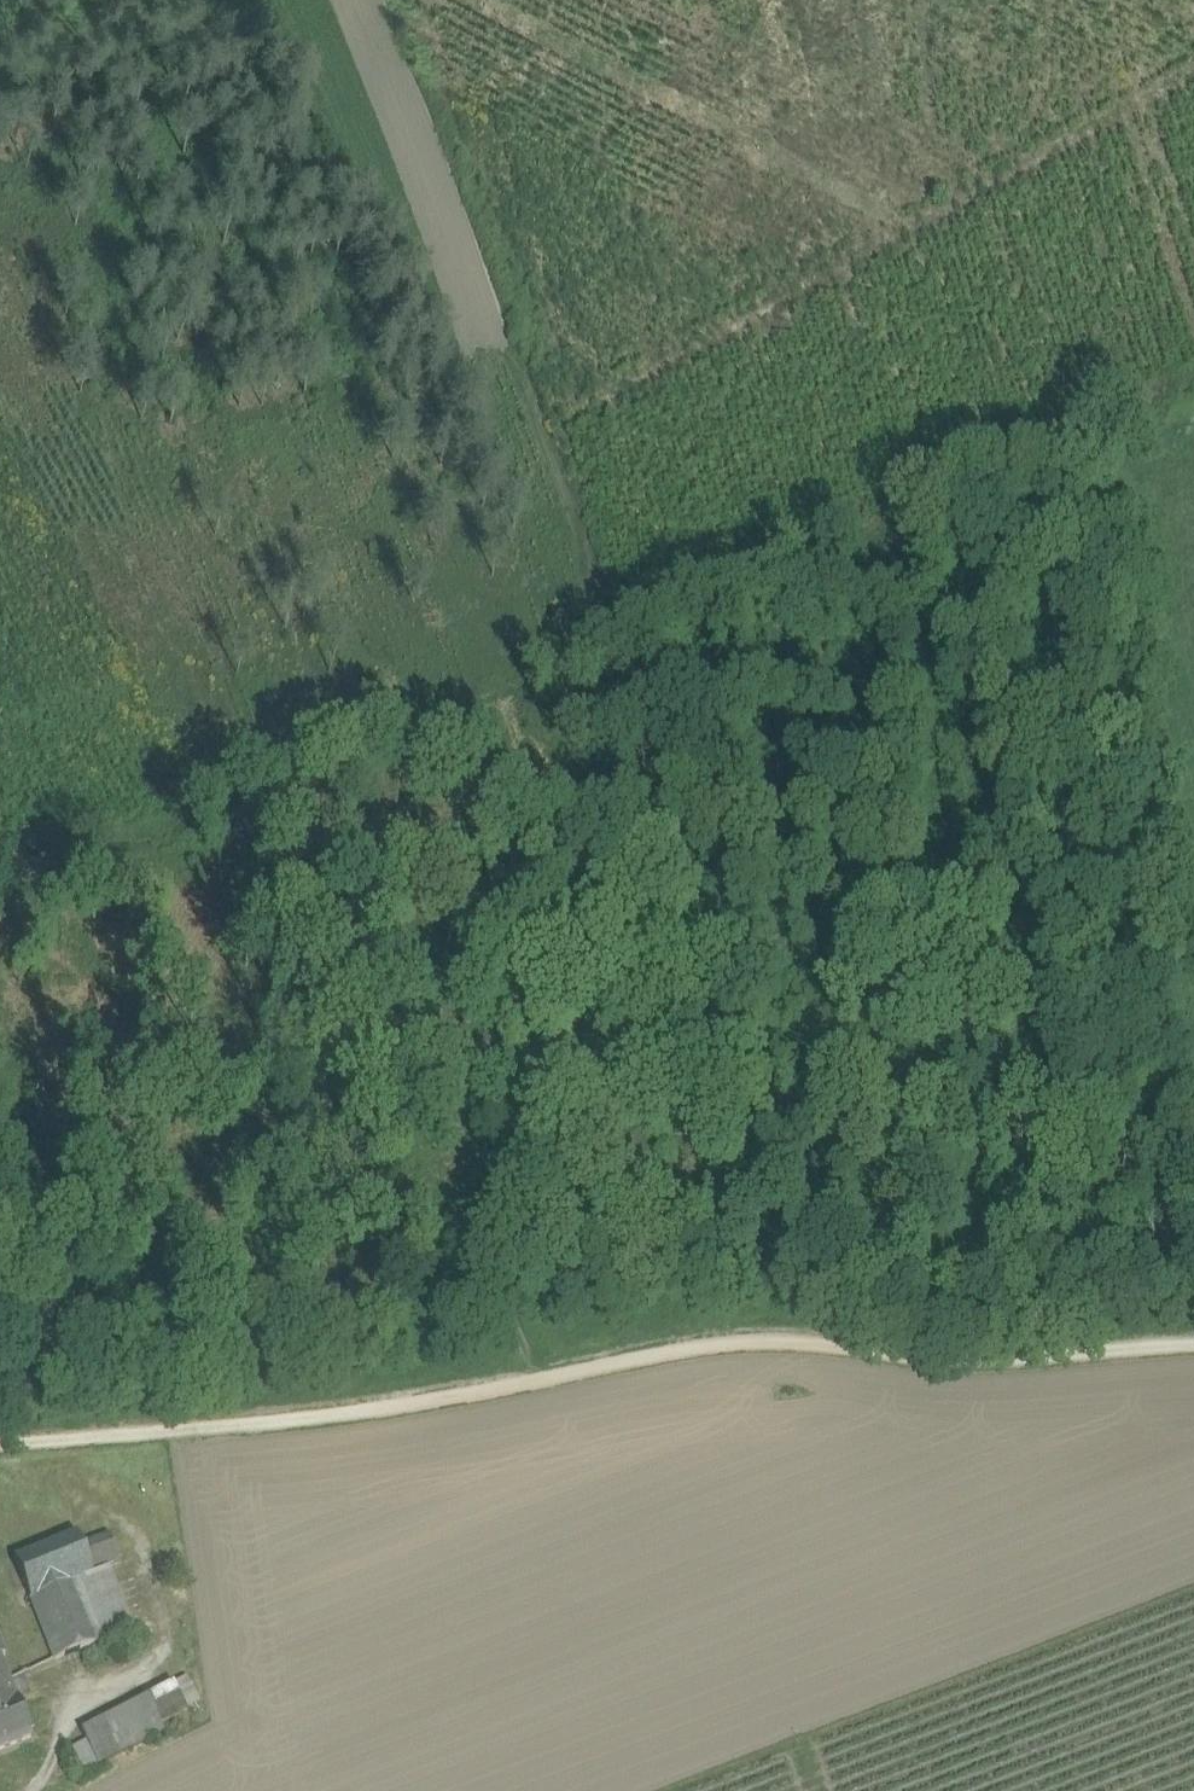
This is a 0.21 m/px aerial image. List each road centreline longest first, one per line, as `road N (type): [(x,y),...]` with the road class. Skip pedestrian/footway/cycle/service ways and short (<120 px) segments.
road 1 (track): [(0,1444),(121,1439),(654,1344),(745,1335),(1193,1344)]

